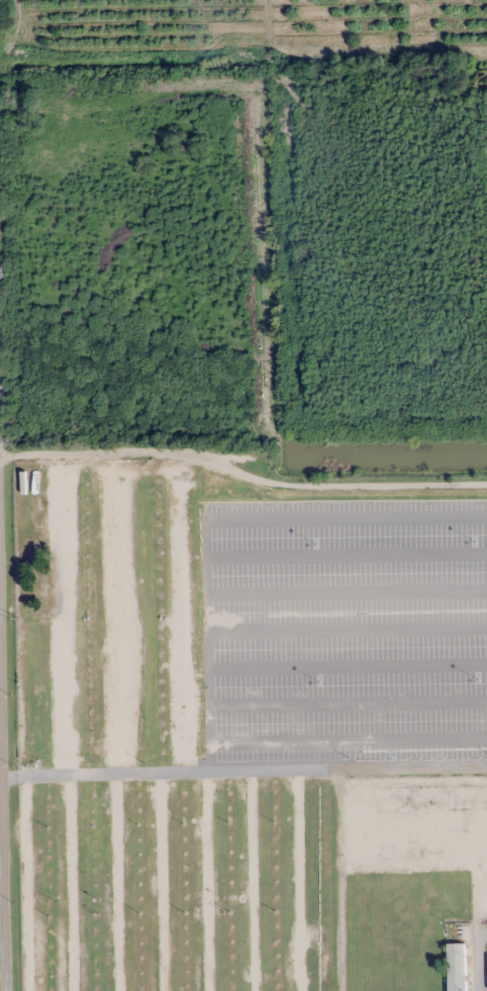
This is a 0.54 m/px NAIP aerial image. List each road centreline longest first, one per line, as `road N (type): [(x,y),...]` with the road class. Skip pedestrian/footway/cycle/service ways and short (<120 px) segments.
road 1 (residential): [(9,990),(0,394)]
road 2 (residential): [(486,448),(2,445)]
road 3 (residential): [(344,990),(343,759),(486,759)]

